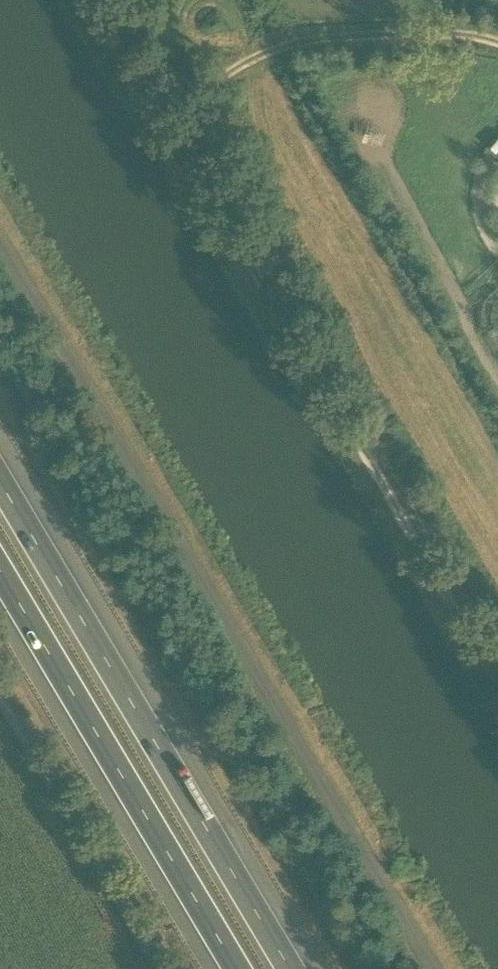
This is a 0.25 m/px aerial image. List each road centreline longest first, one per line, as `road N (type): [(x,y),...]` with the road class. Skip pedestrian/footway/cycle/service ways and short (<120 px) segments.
road 1 (unclassified): [(435,968),(0,230)]
road 2 (track): [(497,684),(90,0)]
road 3 (motorway): [(288,968),(0,478)]
road 4 (motorway): [(0,577),(235,968)]
road 5 (unclassified): [(144,90),(291,47),(497,37)]
road 6 (unclassified): [(157,968),(0,702)]

